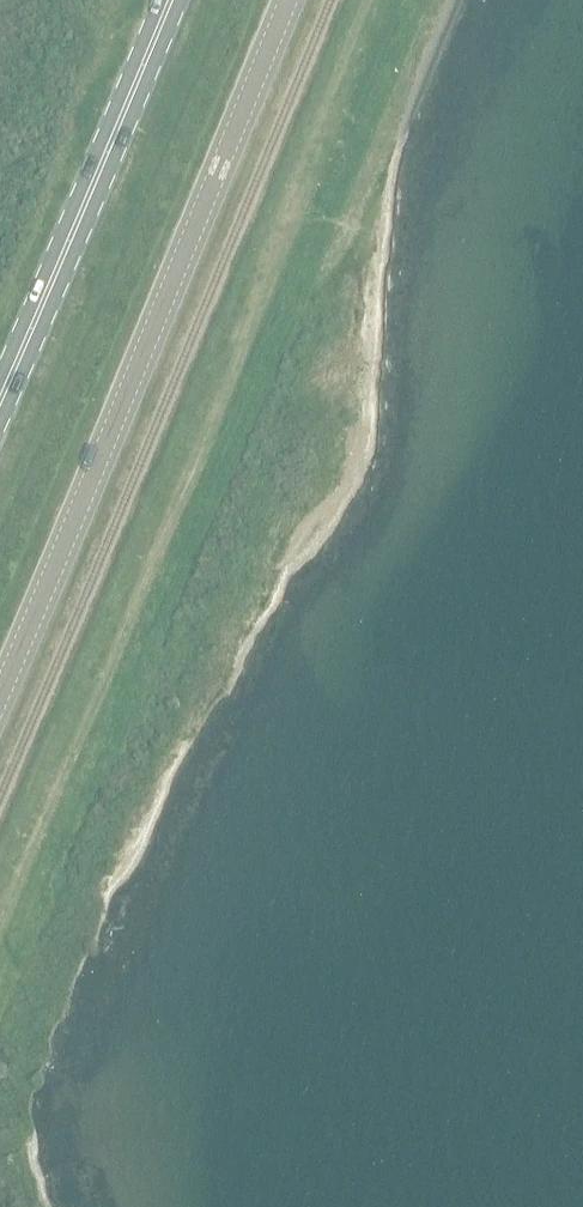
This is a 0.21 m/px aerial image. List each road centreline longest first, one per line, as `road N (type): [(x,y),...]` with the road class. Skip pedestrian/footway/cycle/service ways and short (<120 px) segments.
road 1 (tertiary): [(0,689),(287,0)]
road 2 (primary): [(0,396),(170,0)]

